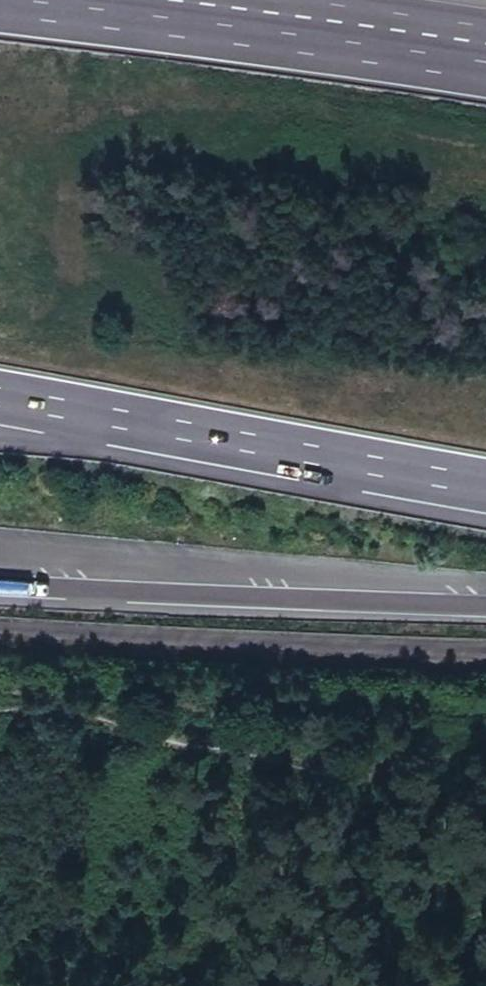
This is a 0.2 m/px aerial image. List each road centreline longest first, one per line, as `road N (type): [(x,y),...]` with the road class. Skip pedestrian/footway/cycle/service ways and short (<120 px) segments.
road 1 (track): [(485,755),(338,776),(132,732),(99,717),(0,712)]
road 2 (motorway): [(0,398),(485,485)]
road 3 (motorway): [(0,570),(485,600)]
road 4 (motorway): [(485,46),(165,0)]

